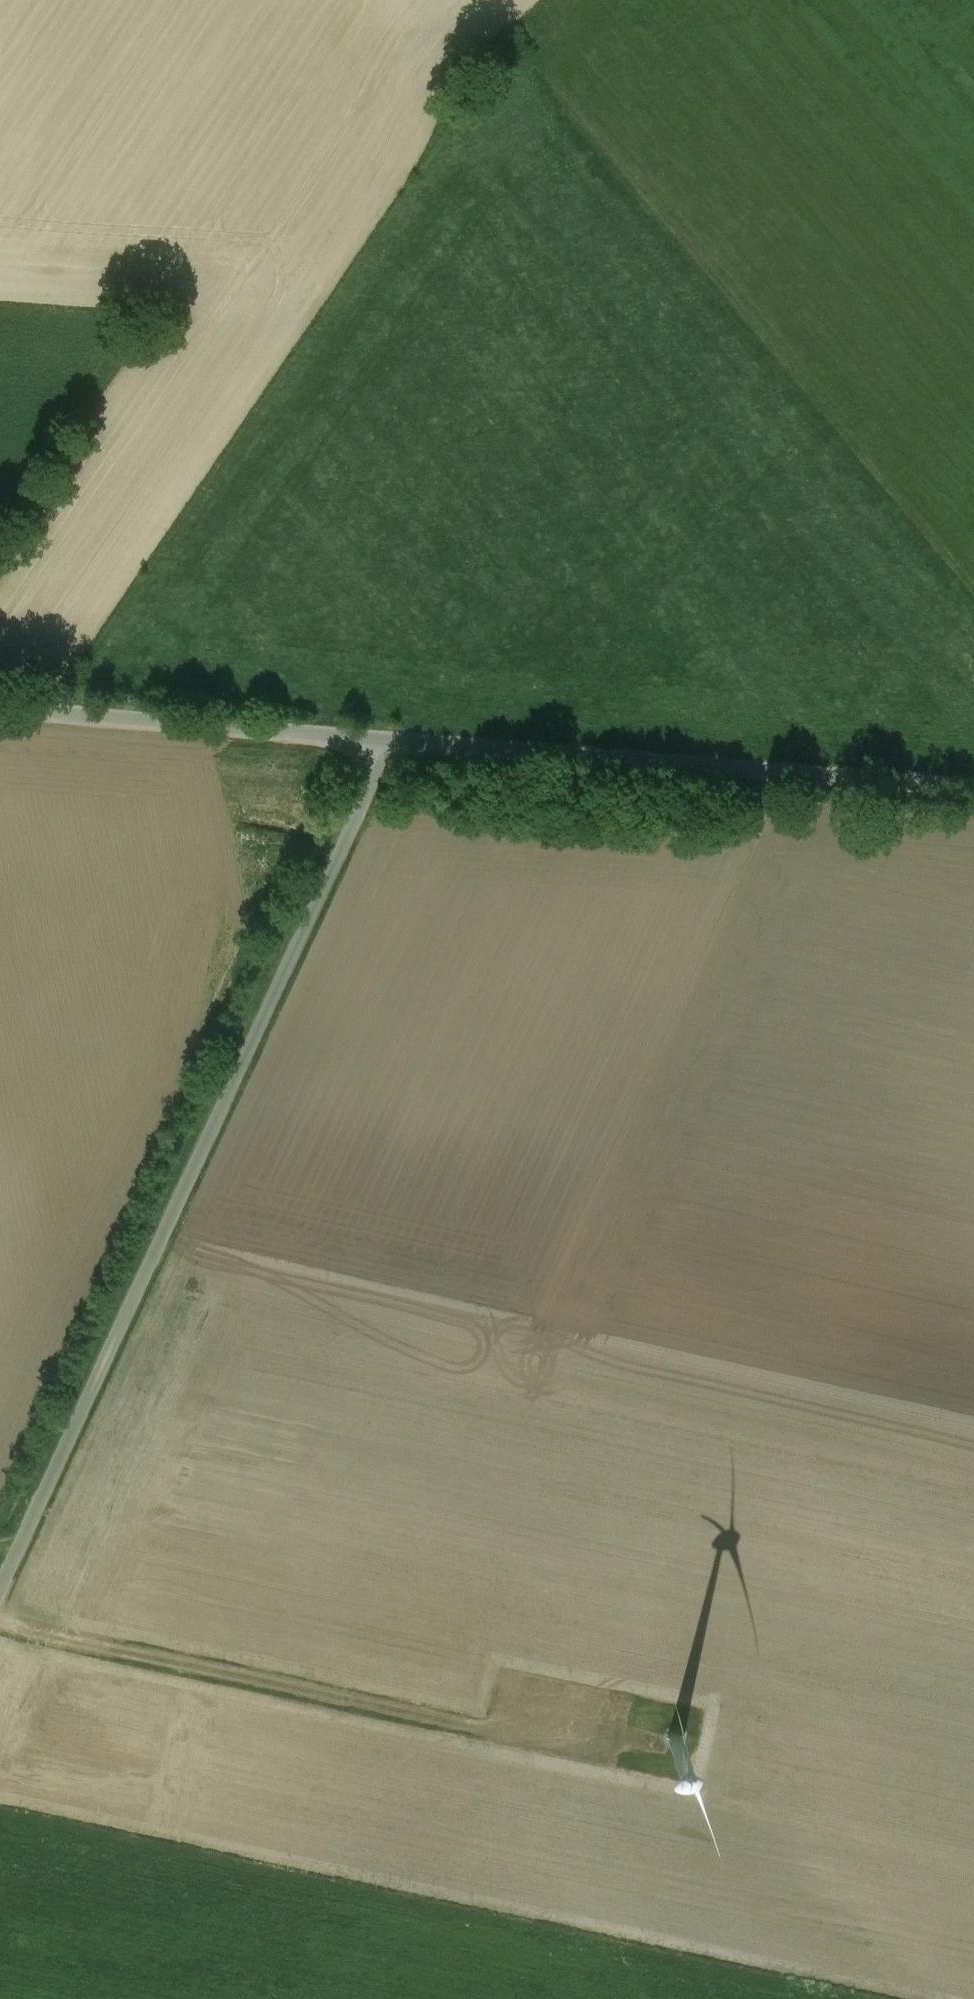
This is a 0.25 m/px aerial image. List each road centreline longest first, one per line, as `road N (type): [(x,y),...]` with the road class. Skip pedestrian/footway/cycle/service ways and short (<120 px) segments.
road 1 (unclassified): [(0,1589),(369,789),(376,740)]
road 2 (unclassified): [(973,788),(376,740)]
road 3 (unclassified): [(0,709),(376,740)]
road 4 (track): [(0,294),(177,303)]

